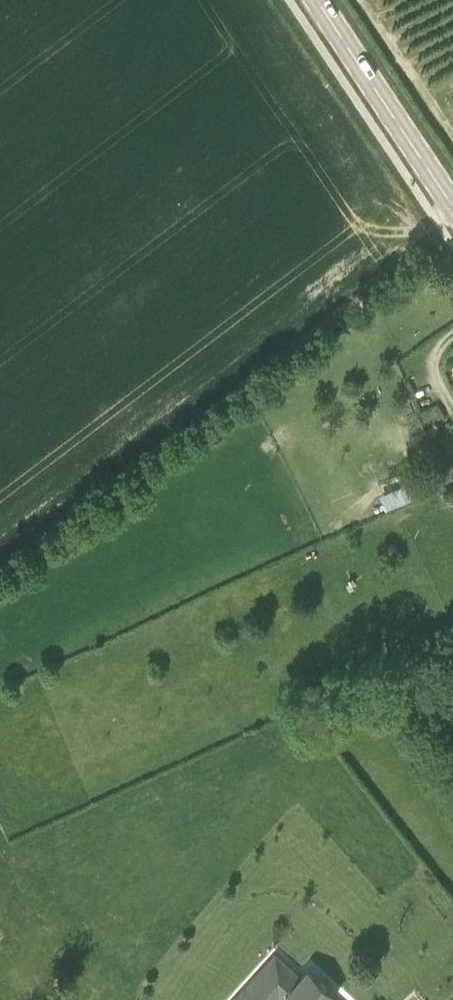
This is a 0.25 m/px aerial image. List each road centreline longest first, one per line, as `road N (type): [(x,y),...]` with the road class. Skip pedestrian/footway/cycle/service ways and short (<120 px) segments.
road 1 (secondary): [(452,204),(319,0)]

